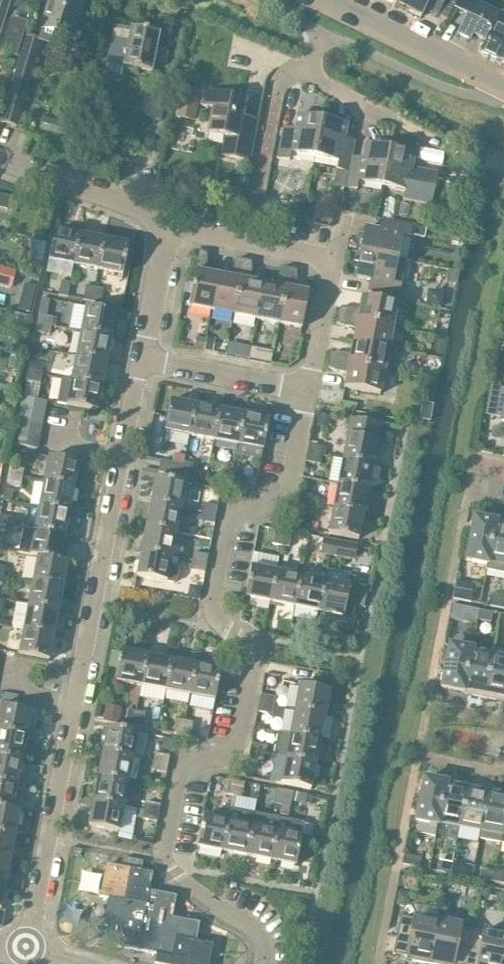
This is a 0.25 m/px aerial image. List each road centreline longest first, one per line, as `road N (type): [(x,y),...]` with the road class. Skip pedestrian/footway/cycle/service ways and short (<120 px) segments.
road 1 (residential): [(261,963),(257,935),(172,873),(162,851),(175,776),(185,763),(228,752),(240,738),(256,660),(210,601),(226,521),(286,496),(306,394)]
road 2 (residential): [(22,952),(141,363)]
road 3 (residential): [(306,394),(330,258),(166,230)]
road 4 (unclassified): [(503,87),(327,0)]
road 5 (residential): [(166,230),(109,196),(0,159)]
road 6 (residential): [(306,394),(141,363)]
road 7 (residential): [(141,363),(166,230)]

